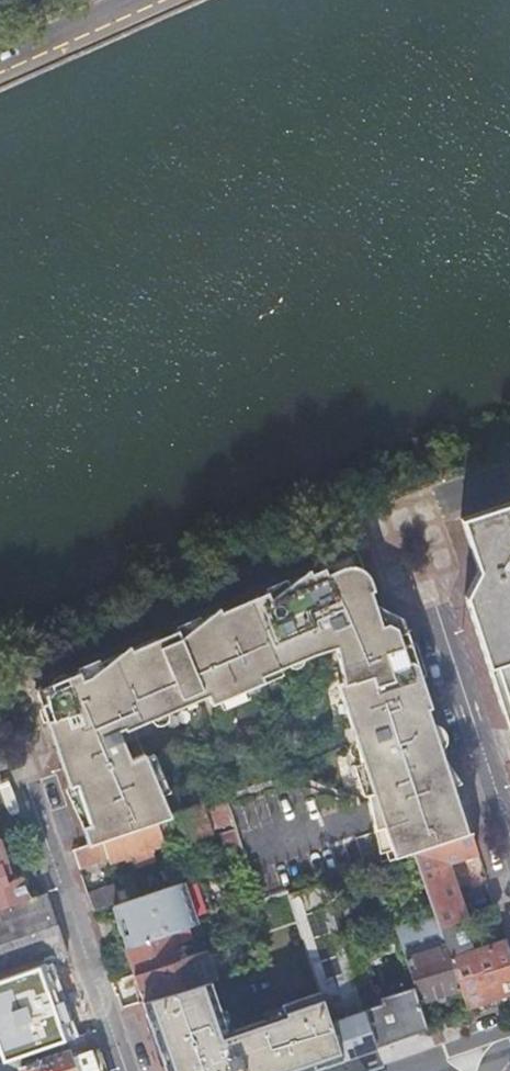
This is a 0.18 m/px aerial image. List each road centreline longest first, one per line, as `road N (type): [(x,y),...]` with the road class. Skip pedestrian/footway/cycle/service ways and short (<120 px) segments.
road 1 (residential): [(0,713),(125,1070)]
road 2 (residential): [(509,851),(397,507)]
road 3 (primary): [(0,62),(139,0)]

